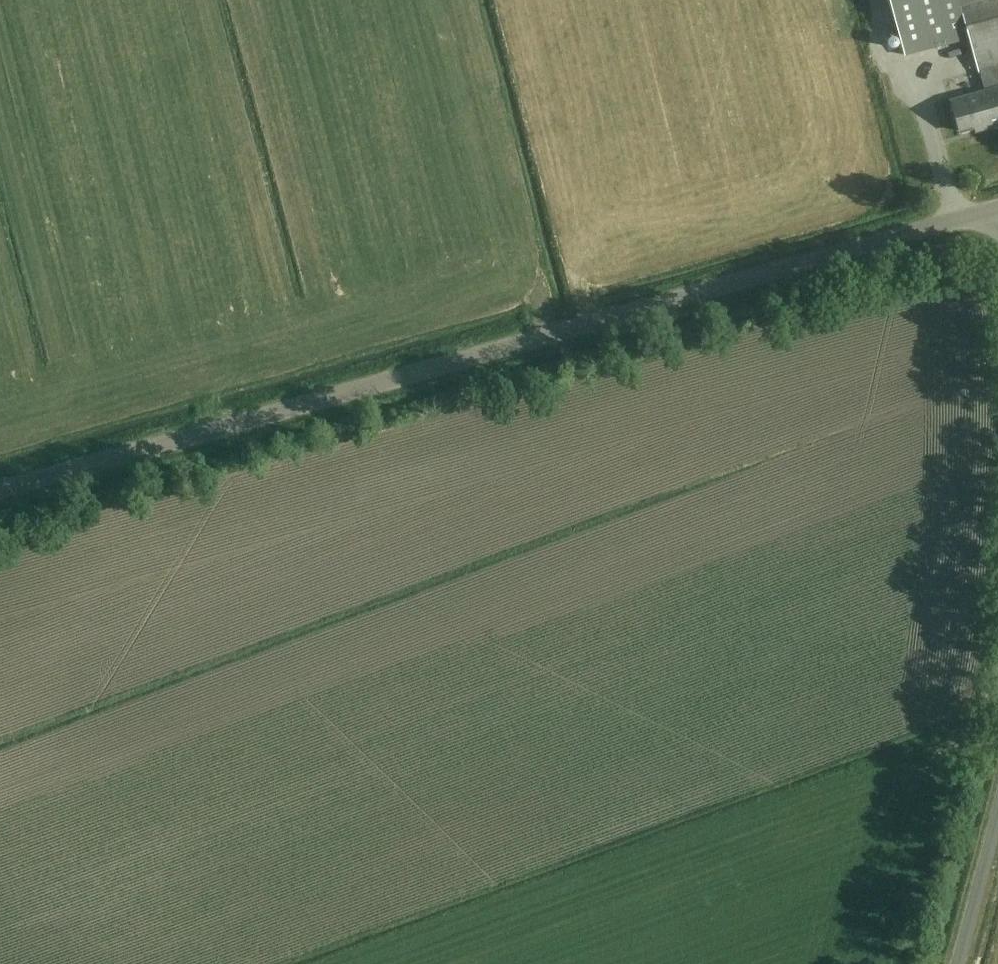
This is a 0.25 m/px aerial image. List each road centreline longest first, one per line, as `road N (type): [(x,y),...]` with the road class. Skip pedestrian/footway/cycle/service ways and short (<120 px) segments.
road 1 (unclassified): [(0,493),(997,204)]
road 2 (unclassified): [(965,963),(997,844)]

